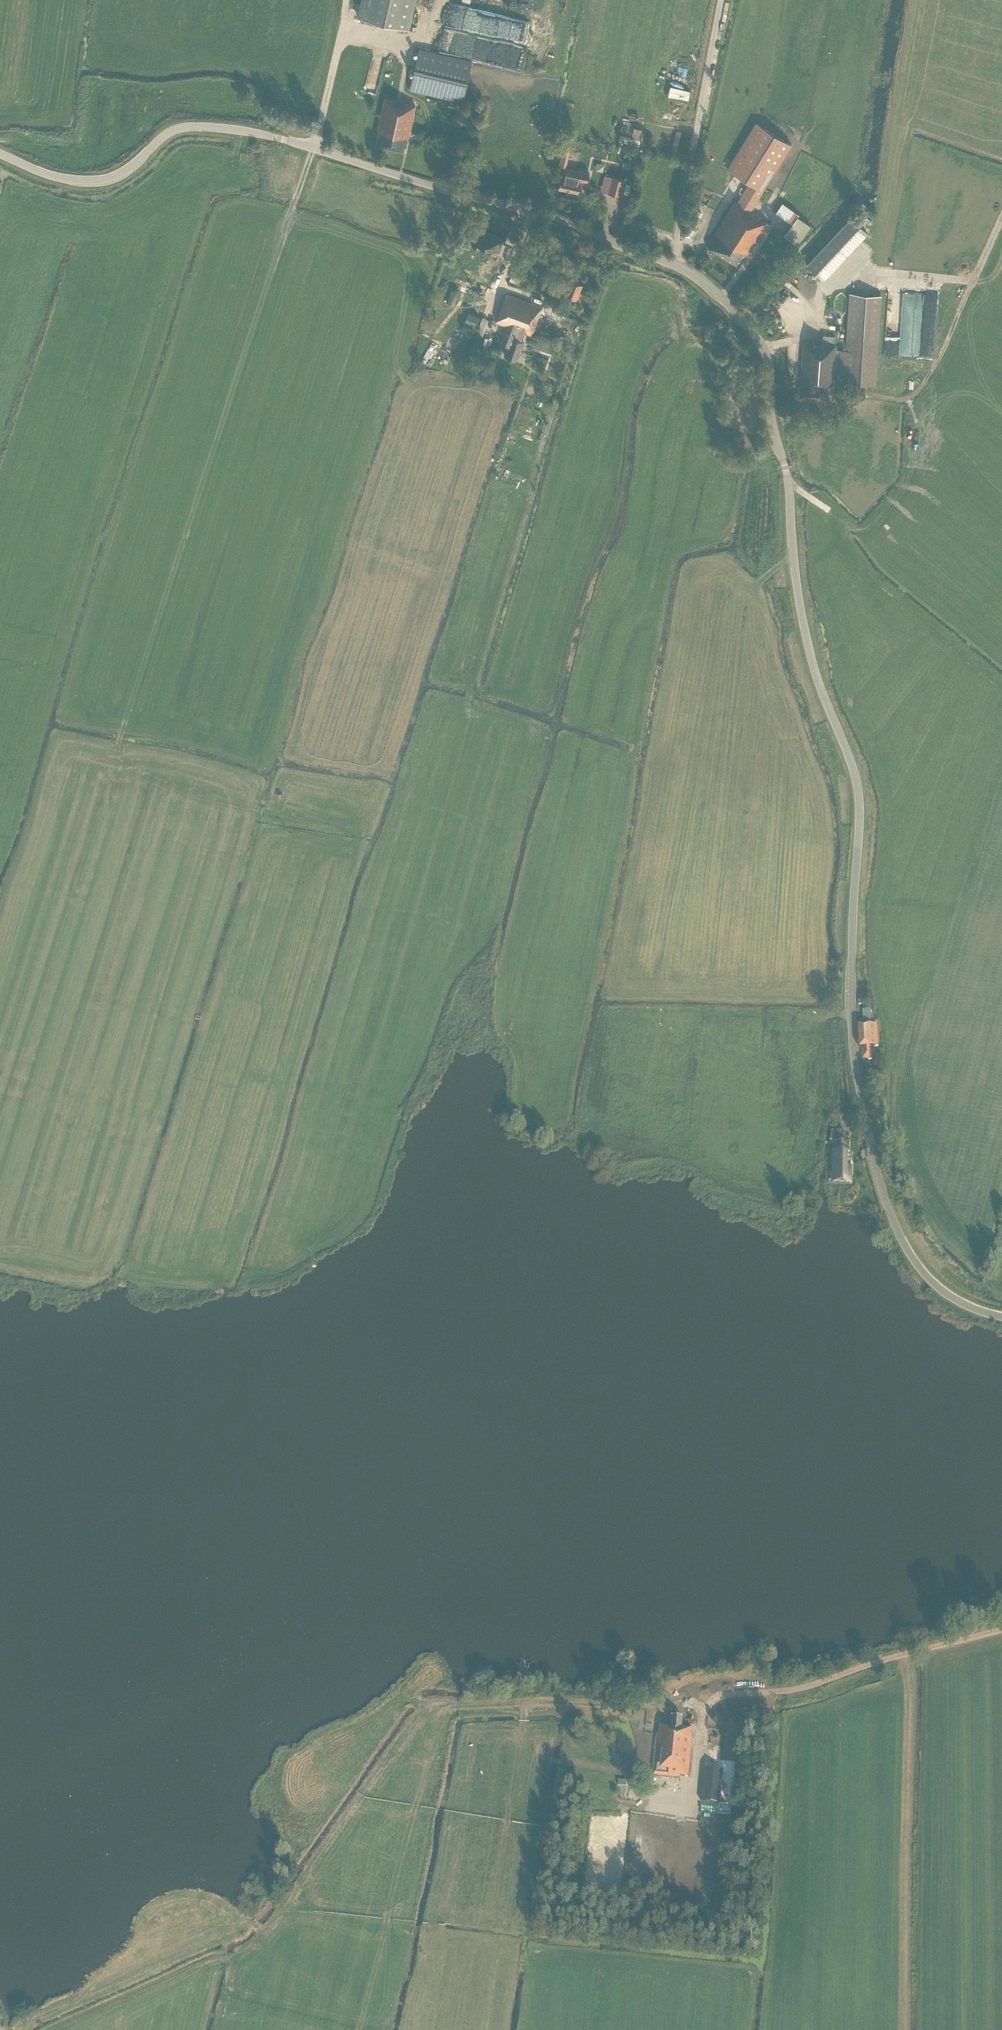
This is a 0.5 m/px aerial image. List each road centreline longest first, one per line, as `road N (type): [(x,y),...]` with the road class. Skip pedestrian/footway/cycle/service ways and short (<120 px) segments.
road 1 (tertiary): [(793,538),(806,633),(859,798),(853,1042),(877,1173),(923,1272),(951,1298),(1001,1317)]
road 2 (tertiary): [(674,263),(562,220),(245,131),(182,128),(124,171),(81,181),(0,154)]
road 3 (tertiary): [(793,538),(764,344),(696,274),(674,263)]
road 4 (track): [(1001,1630),(781,1694),(711,1698),(702,1712)]
road 5 (unclassified): [(674,263),(721,0)]
road 6 (track): [(864,270),(971,280),(1001,216)]
road 7 (track): [(314,147),(346,0)]
road 8 (track): [(343,26),(399,40),(464,0)]

